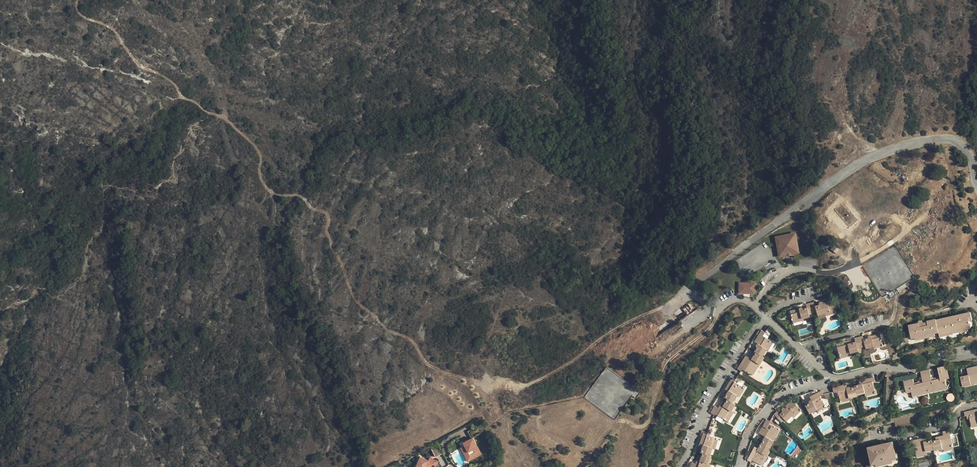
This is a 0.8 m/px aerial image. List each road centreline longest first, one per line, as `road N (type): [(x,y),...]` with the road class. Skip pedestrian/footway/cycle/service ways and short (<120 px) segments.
road 1 (residential): [(691,287),(872,158),(901,148),(961,146),(976,177)]
road 2 (residential): [(451,466),(447,443),(456,428),(691,287)]
road 3 (residential): [(767,317),(705,409),(682,466)]
road 4 (residential): [(740,466),(755,425),(777,402),(833,380)]

